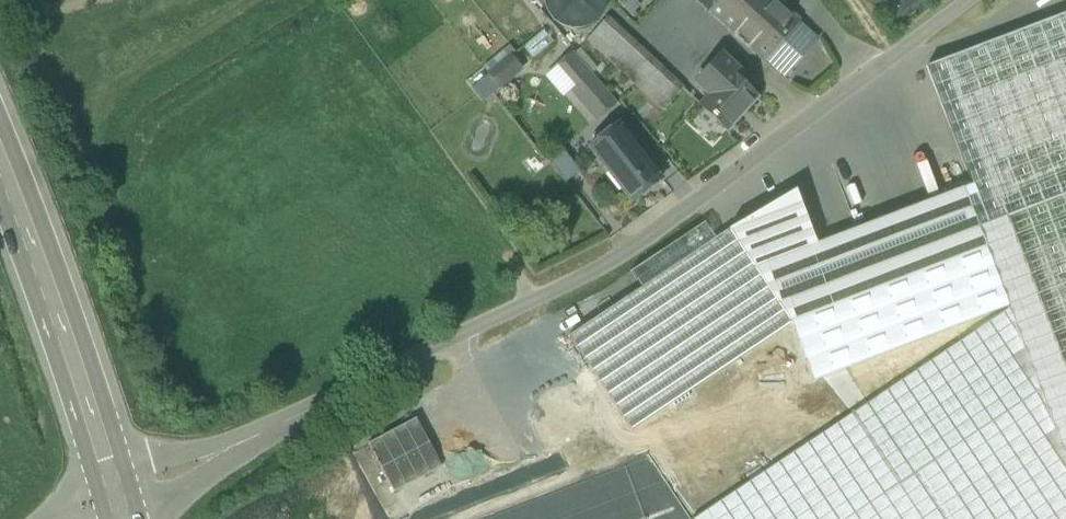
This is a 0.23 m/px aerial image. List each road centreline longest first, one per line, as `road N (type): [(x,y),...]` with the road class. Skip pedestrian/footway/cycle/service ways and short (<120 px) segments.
road 1 (unclassified): [(253,438),(650,237),(969,0)]
road 2 (secondary): [(108,471),(0,164)]
road 3 (unclassified): [(253,438),(108,471)]
road 4 (unclassified): [(150,518),(253,438)]

